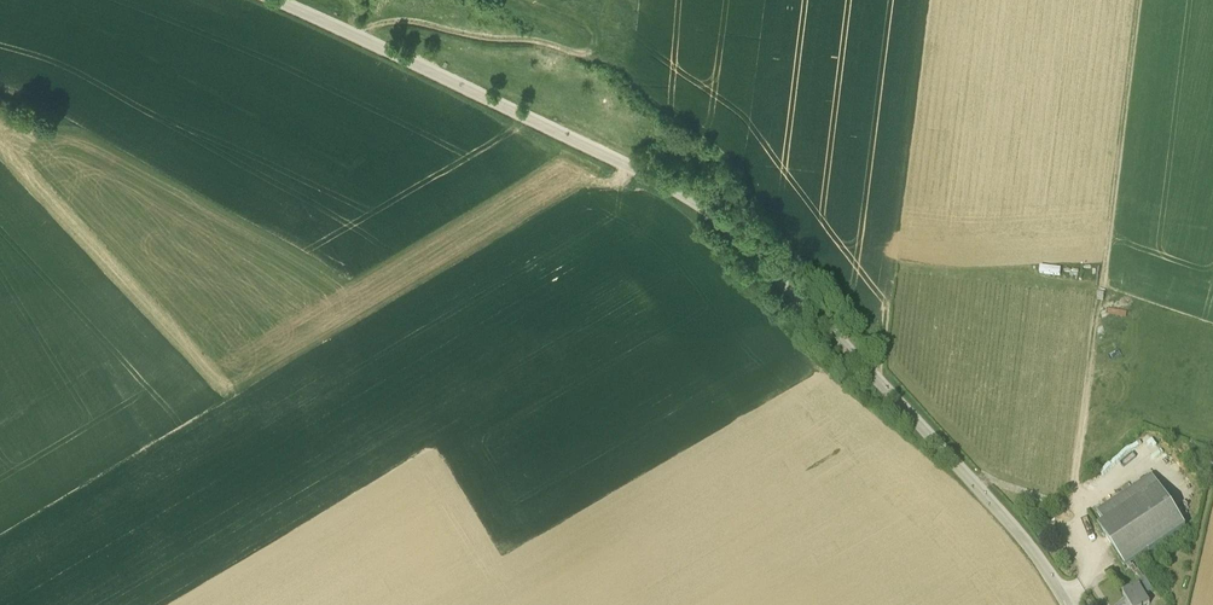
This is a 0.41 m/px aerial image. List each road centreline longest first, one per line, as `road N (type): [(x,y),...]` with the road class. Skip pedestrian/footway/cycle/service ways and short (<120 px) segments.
road 1 (unclassified): [(1068,604),(1026,543),(933,439),(714,215),(646,174),(277,0)]
road 2 (track): [(1064,597),(1099,573),(1103,559),(1078,506),(1075,477),(1107,266)]
road 3 (track): [(352,33),(411,21),(579,52),(594,36)]

